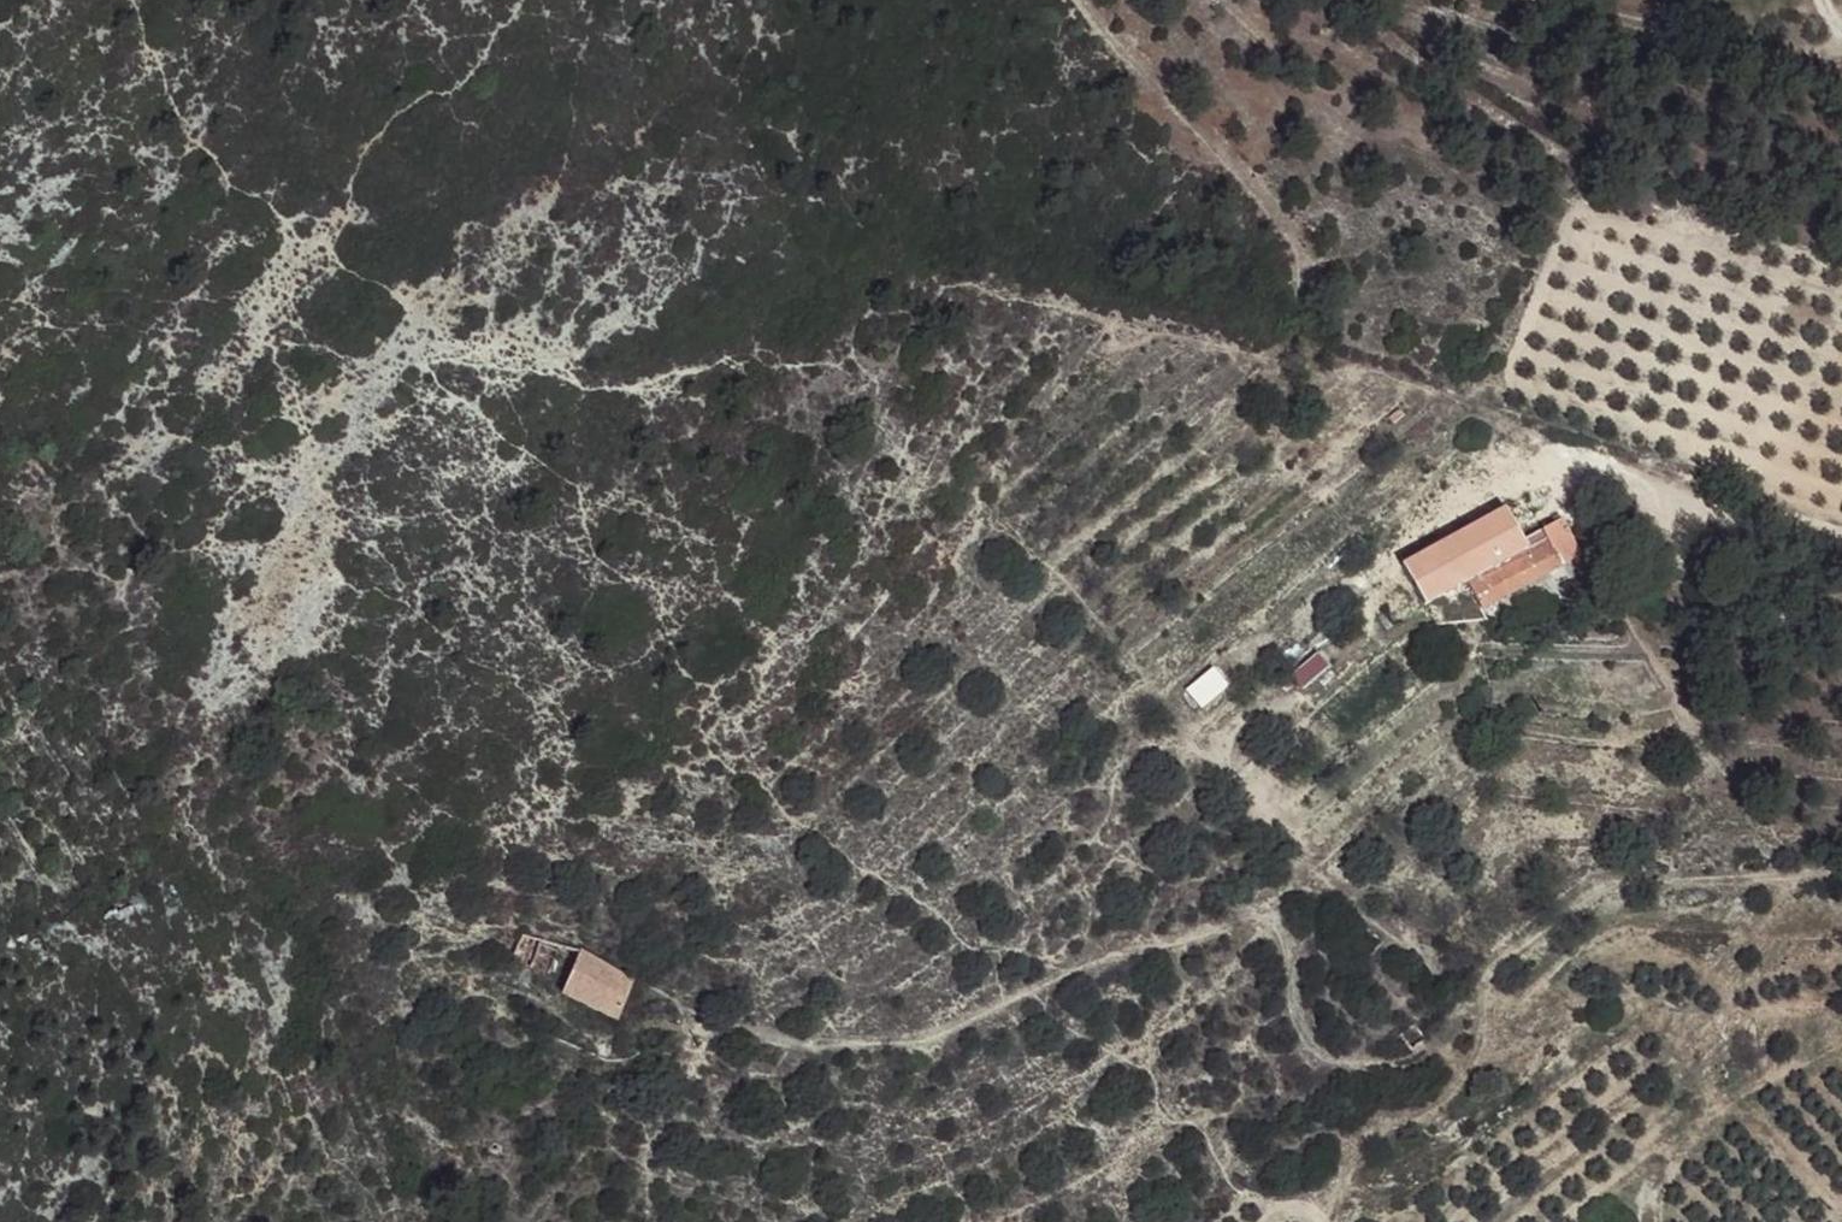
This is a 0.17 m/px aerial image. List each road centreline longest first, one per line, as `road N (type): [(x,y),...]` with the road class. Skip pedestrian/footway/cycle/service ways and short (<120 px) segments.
road 1 (track): [(1841,538),(1689,492),(1616,513)]

